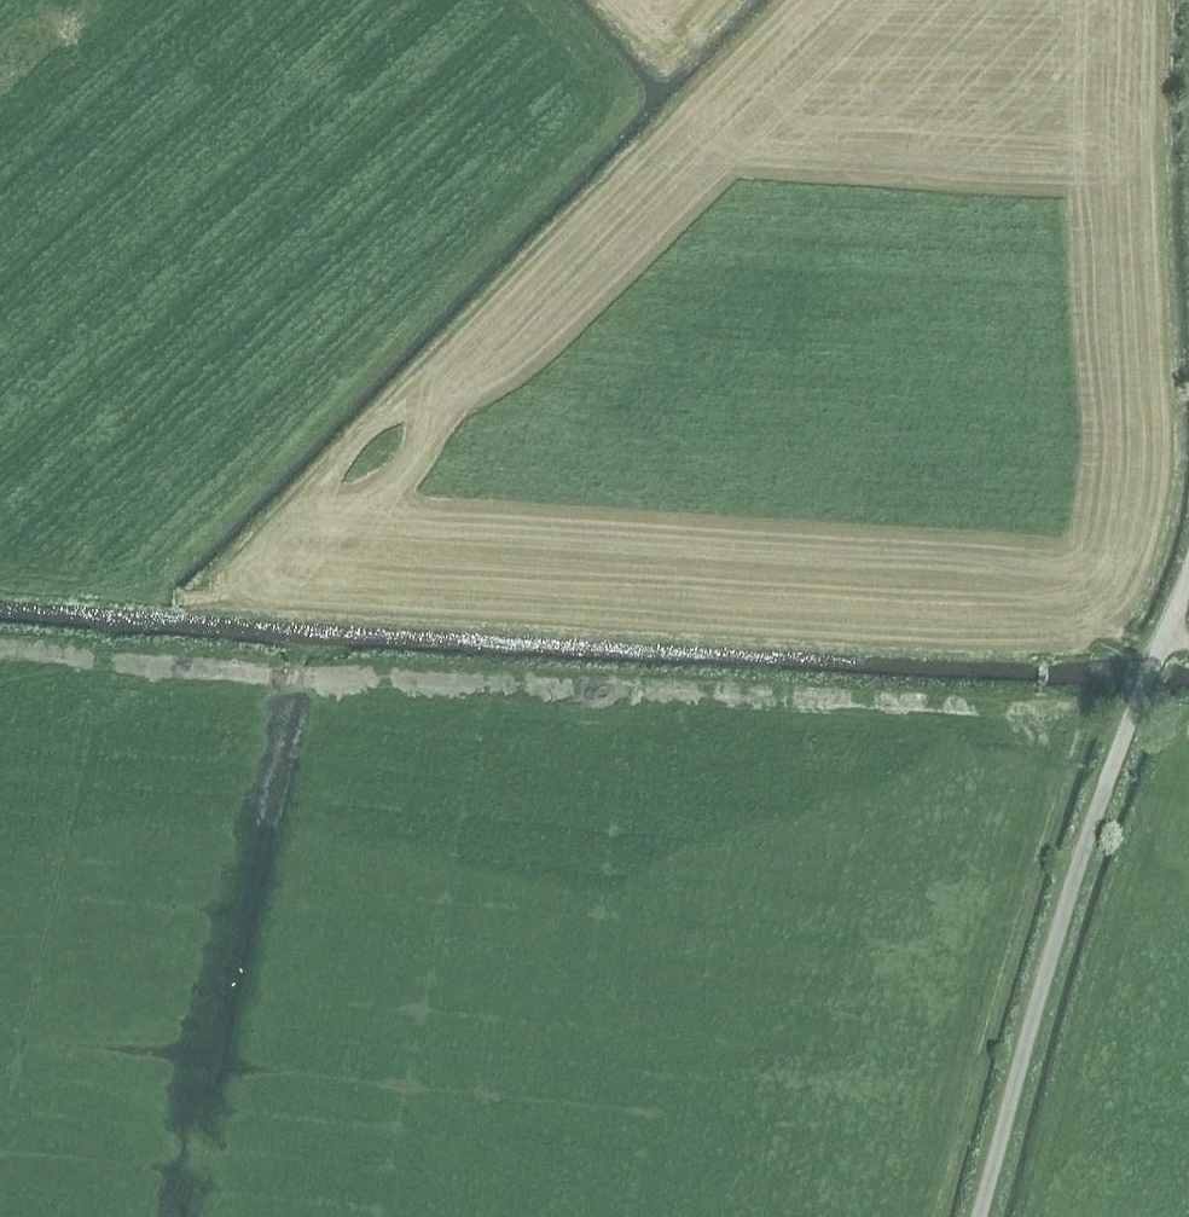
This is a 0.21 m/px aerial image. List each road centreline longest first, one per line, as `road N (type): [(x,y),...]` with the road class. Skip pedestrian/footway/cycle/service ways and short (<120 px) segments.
road 1 (unclassified): [(978,1216),(1086,837),(1188,571)]

